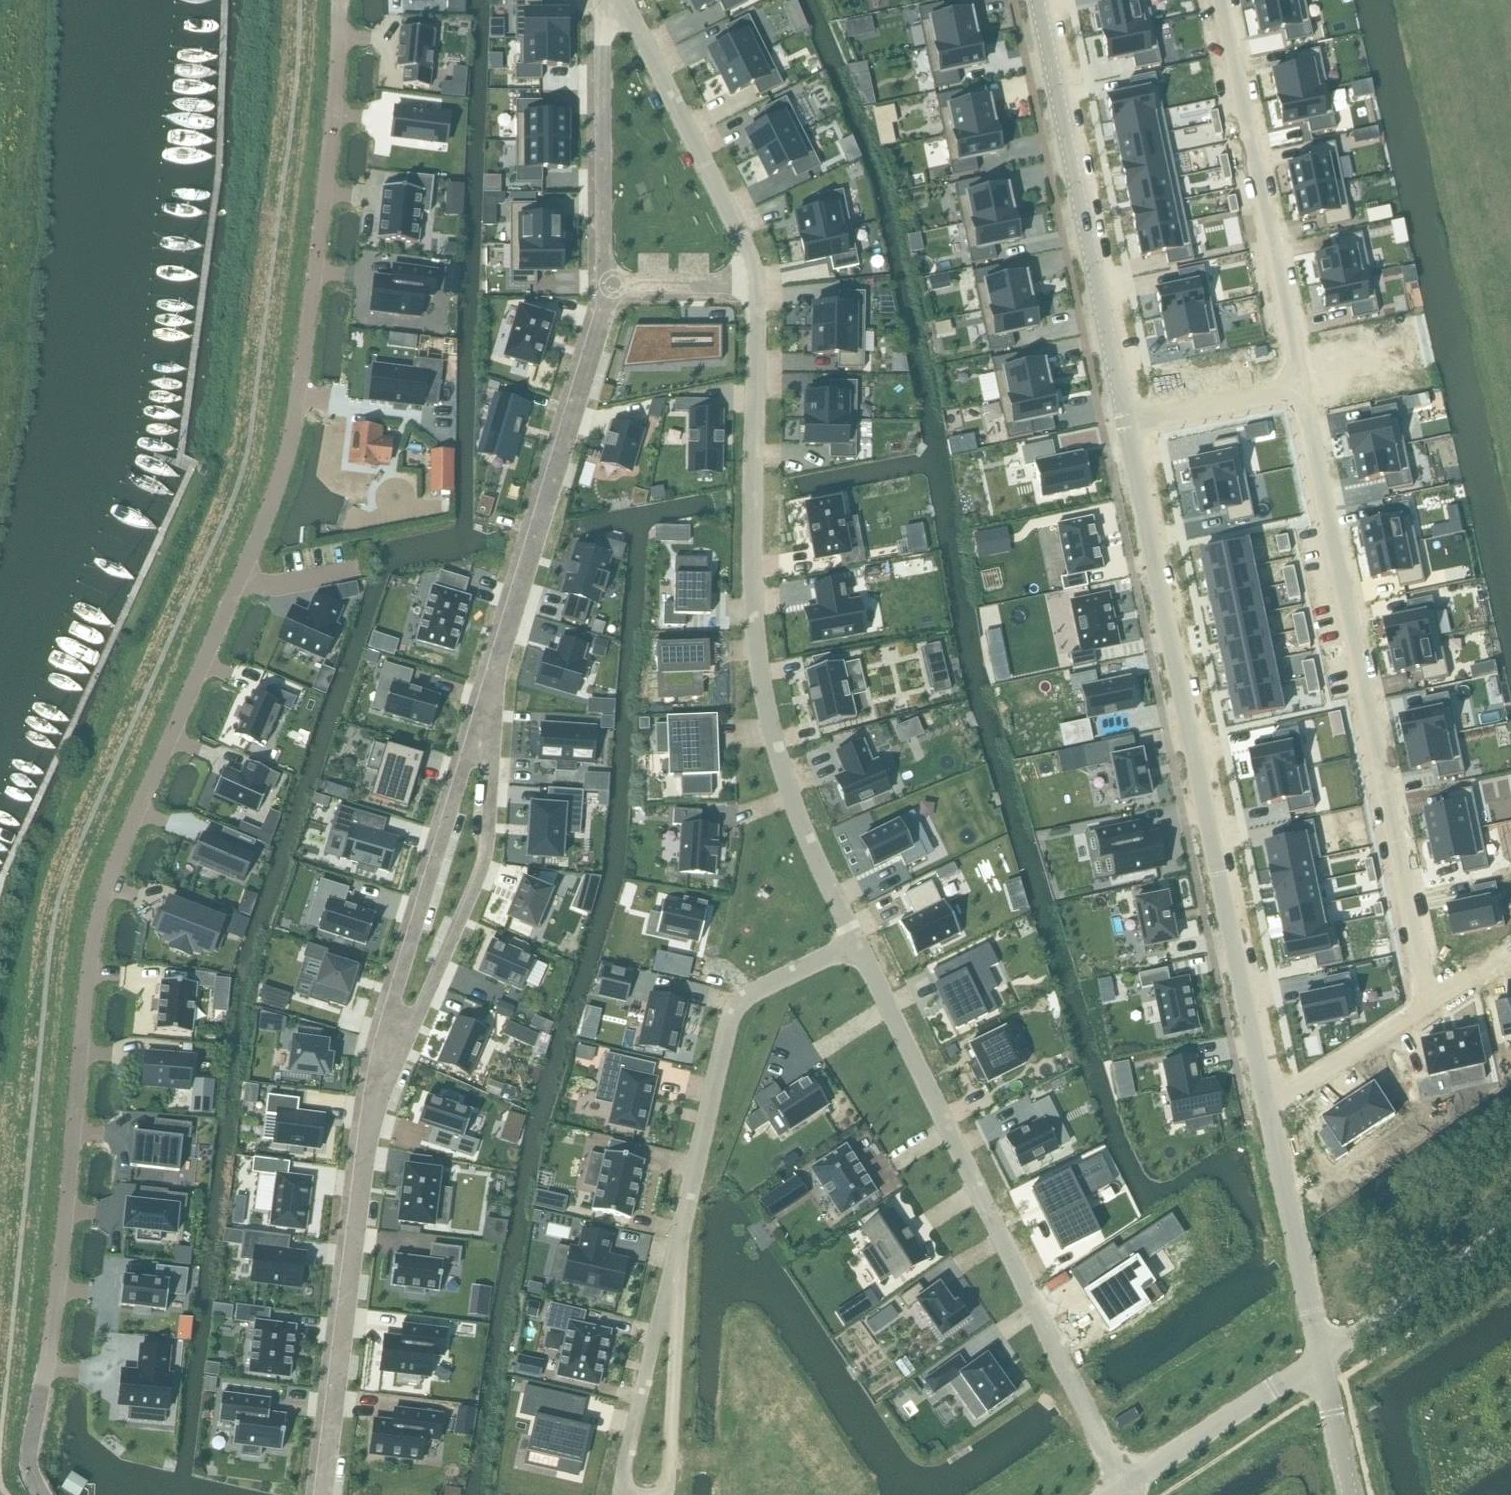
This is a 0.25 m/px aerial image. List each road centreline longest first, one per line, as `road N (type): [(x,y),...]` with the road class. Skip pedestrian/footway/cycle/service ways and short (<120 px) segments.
road 1 (residential): [(40,1494),(28,1442),(56,1290),(94,921),(112,860),(288,450),(338,0)]
road 2 (unclassified): [(1266,1107),(1126,422)]
road 3 (residential): [(752,285),(759,668),(790,794),(855,943)]
road 4 (residential): [(1425,1002),(1300,386)]
road 5 (residential): [(855,943),(1122,1486)]
road 6 (residential): [(604,285),(486,721)]
road 7 (residential): [(855,943),(733,1010),(662,1304)]
road 8 (unclassified): [(1126,422),(1037,0)]
road 9 (residential): [(377,1082),(324,1494)]
road 10 (residential): [(1300,386),(1222,0)]
road 11 (residential): [(377,1082),(427,995),(477,877),(491,800),(486,721)]
road 12 (residential): [(486,721),(399,983),(377,1082)]
road 13 (residential): [(611,7),(641,38),(727,204),(752,285)]
road 14 (residential): [(611,7),(603,58),(604,285)]
road 15 (unclassified): [(1320,1358),(1266,1107)]
road 16 (residential): [(1122,1486),(1320,1358)]
road 17 (unclassified): [(1320,1358),(1510,1232)]
road 18 (residential): [(662,1304),(622,1479),(624,1489),(640,1494)]
road 19 (residential): [(1266,1107),(1425,1002)]
road 20 (residential): [(1300,386),(1126,422)]
road 21 (residential): [(664,1494),(675,1321)]
road 22 (residential): [(604,285),(752,285)]
road 23 (residential): [(1349,1494),(1320,1358)]

